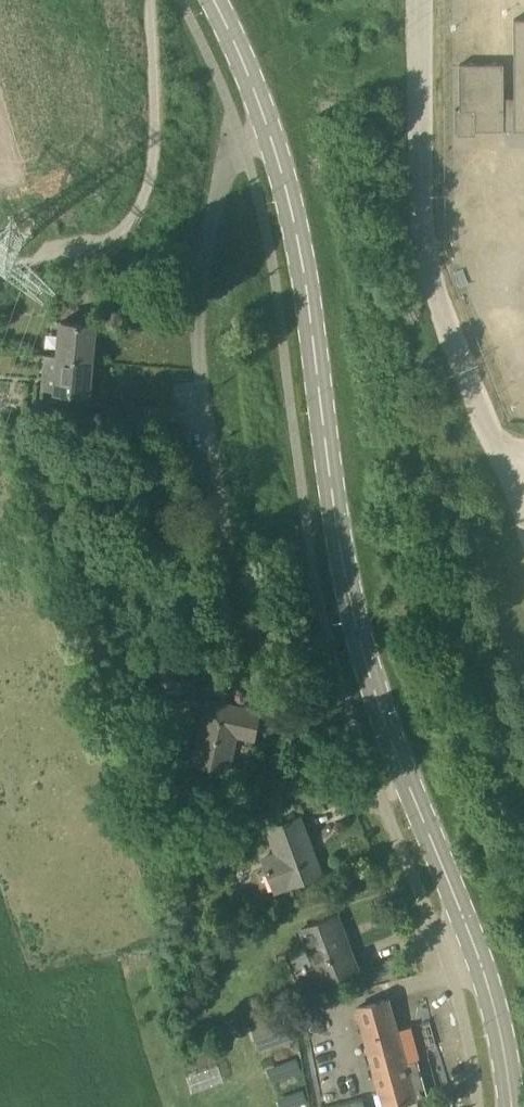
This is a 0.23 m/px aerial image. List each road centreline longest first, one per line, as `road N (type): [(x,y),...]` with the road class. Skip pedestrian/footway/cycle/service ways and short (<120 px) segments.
road 1 (secondary): [(509,1106),(479,955),(364,651),(342,556),(291,205),(213,0)]

